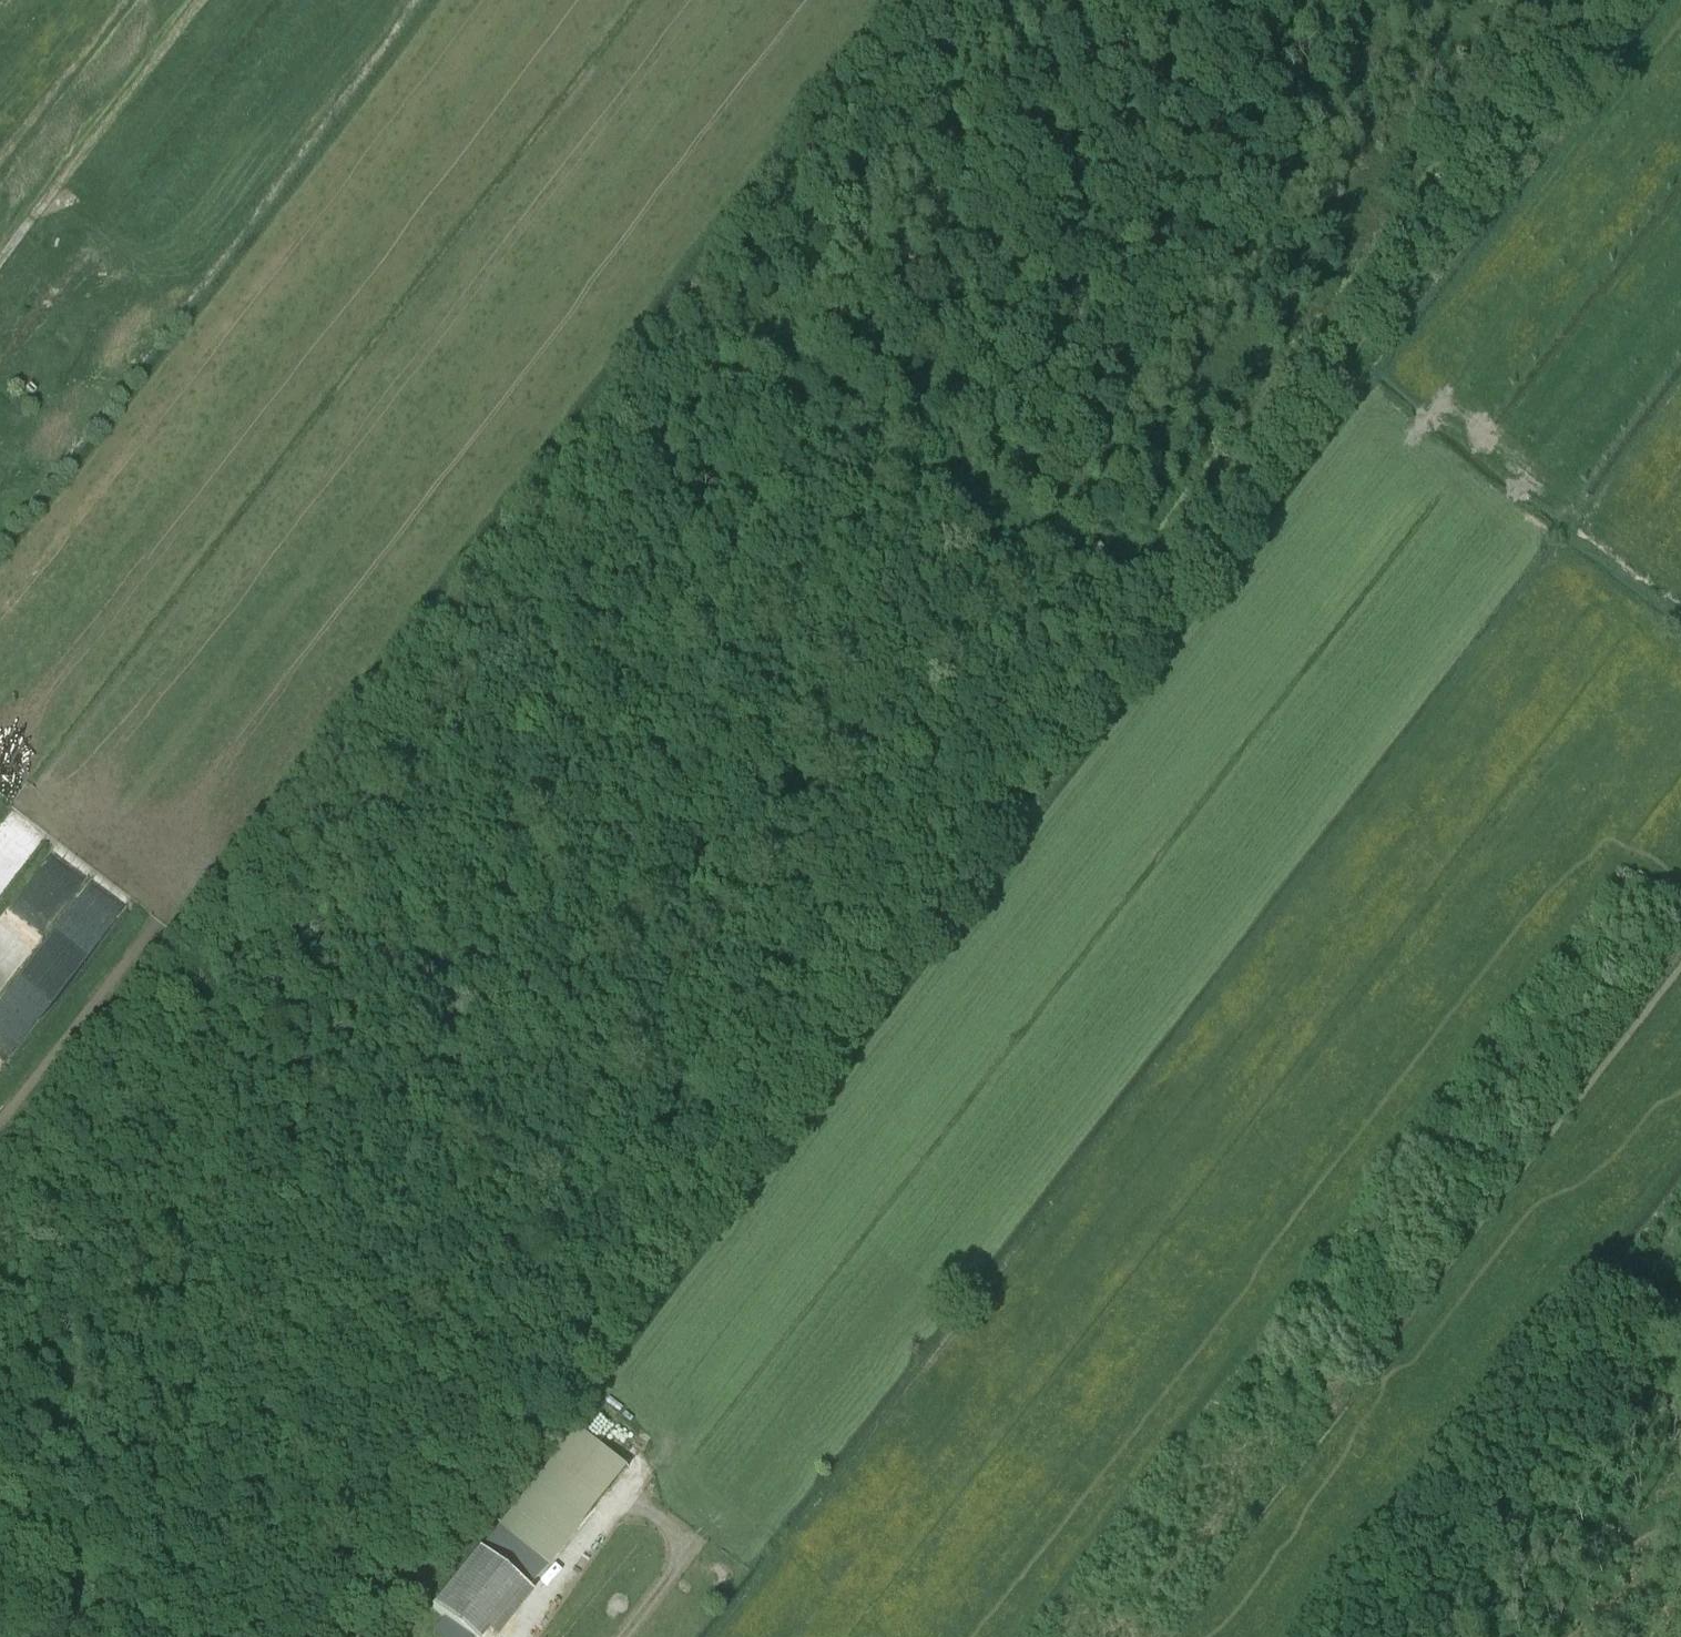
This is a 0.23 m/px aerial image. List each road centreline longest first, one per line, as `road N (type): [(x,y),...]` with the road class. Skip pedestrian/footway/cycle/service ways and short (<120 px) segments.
road 1 (track): [(1622,0),(359,1636)]
road 2 (track): [(200,0),(0,257)]

